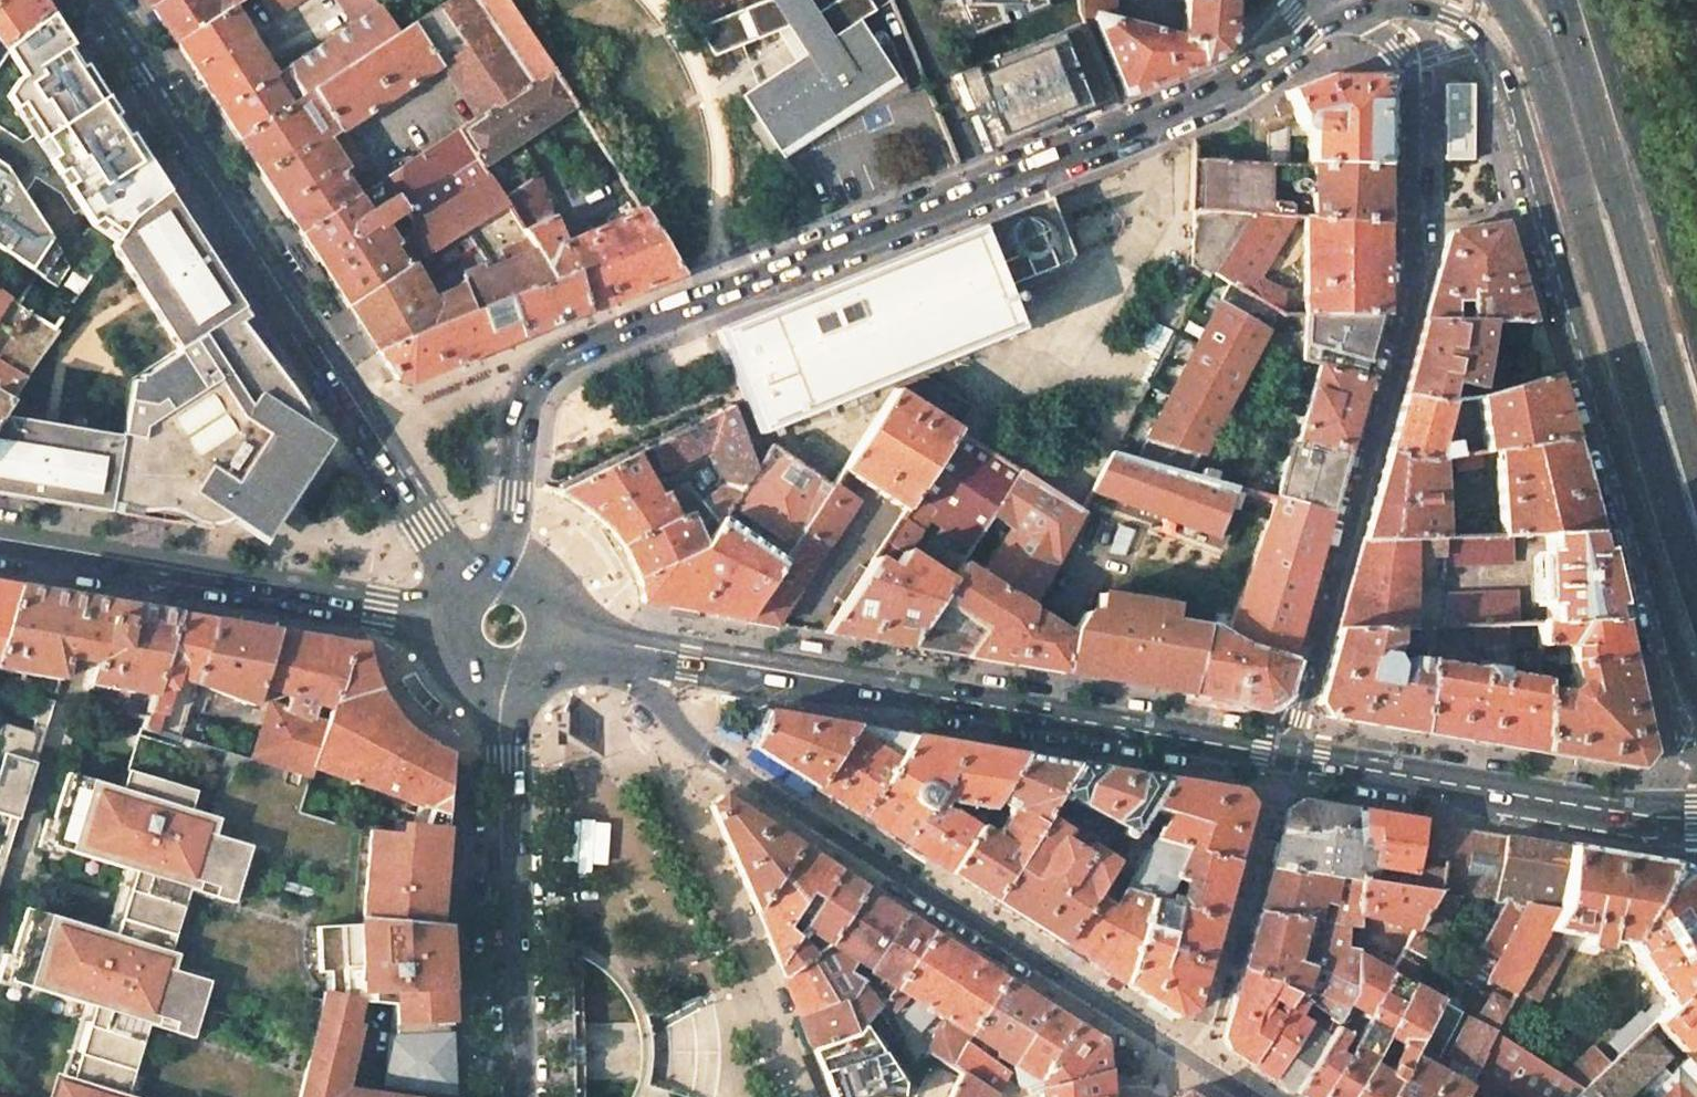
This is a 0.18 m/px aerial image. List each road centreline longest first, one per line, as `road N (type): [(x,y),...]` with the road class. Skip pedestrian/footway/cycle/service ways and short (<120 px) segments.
road 1 (primary): [(1301,22),(1270,56),(1180,111),(559,359),(535,381),(522,414),(507,559)]
road 2 (primary): [(1696,717),(1494,54),(1466,26),(1419,6),(1356,10)]
road 3 (residential): [(1285,757),(1413,288),(1406,59),(1356,10)]
road 4 (tertiary): [(558,661),(618,672),(653,691),(696,743),(1194,1061)]
road 5 (primary): [(568,635),(1285,757)]
road 6 (residential): [(92,0),(459,574)]
road 7 (primary): [(1504,0),(1537,56),(1696,576)]
road 8 (primary): [(1696,459),(1559,0)]
road 9 (primary): [(0,539),(104,564),(436,619)]
road 10 (secondary): [(503,691),(516,1096)]
road 11 (primary): [(1285,757),(1646,816)]
road 12 (primary): [(1696,340),(1590,0)]
road 13 (residential): [(1285,757),(1194,1061)]

